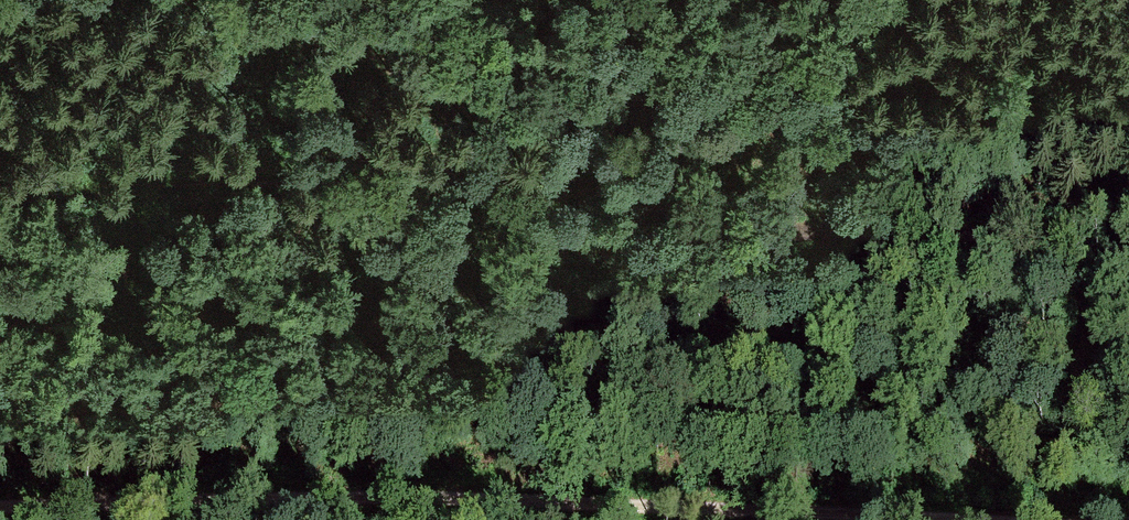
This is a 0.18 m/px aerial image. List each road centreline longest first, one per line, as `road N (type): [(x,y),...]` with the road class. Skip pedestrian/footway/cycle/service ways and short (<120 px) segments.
road 1 (track): [(0,184),(388,159),(456,163),(755,233),(1010,237),(1060,233),(1128,209)]
road 2 (track): [(909,519),(688,503),(0,505)]

